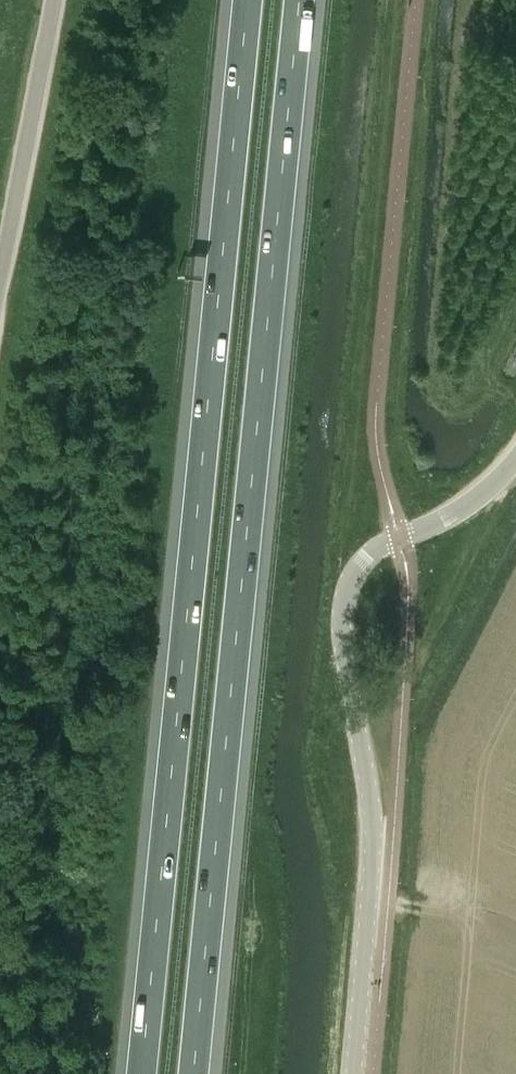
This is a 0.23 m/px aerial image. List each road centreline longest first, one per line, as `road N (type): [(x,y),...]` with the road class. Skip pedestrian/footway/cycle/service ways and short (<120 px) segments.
road 1 (motorway): [(250,0),(140,1073)]
road 2 (motorway): [(193,1073),(299,0)]
road 3 (unclassified): [(354,1073),(373,824),(341,632),(346,588),(373,552),(464,509),(515,460)]
road 4 (unclassified): [(0,295),(51,0)]

